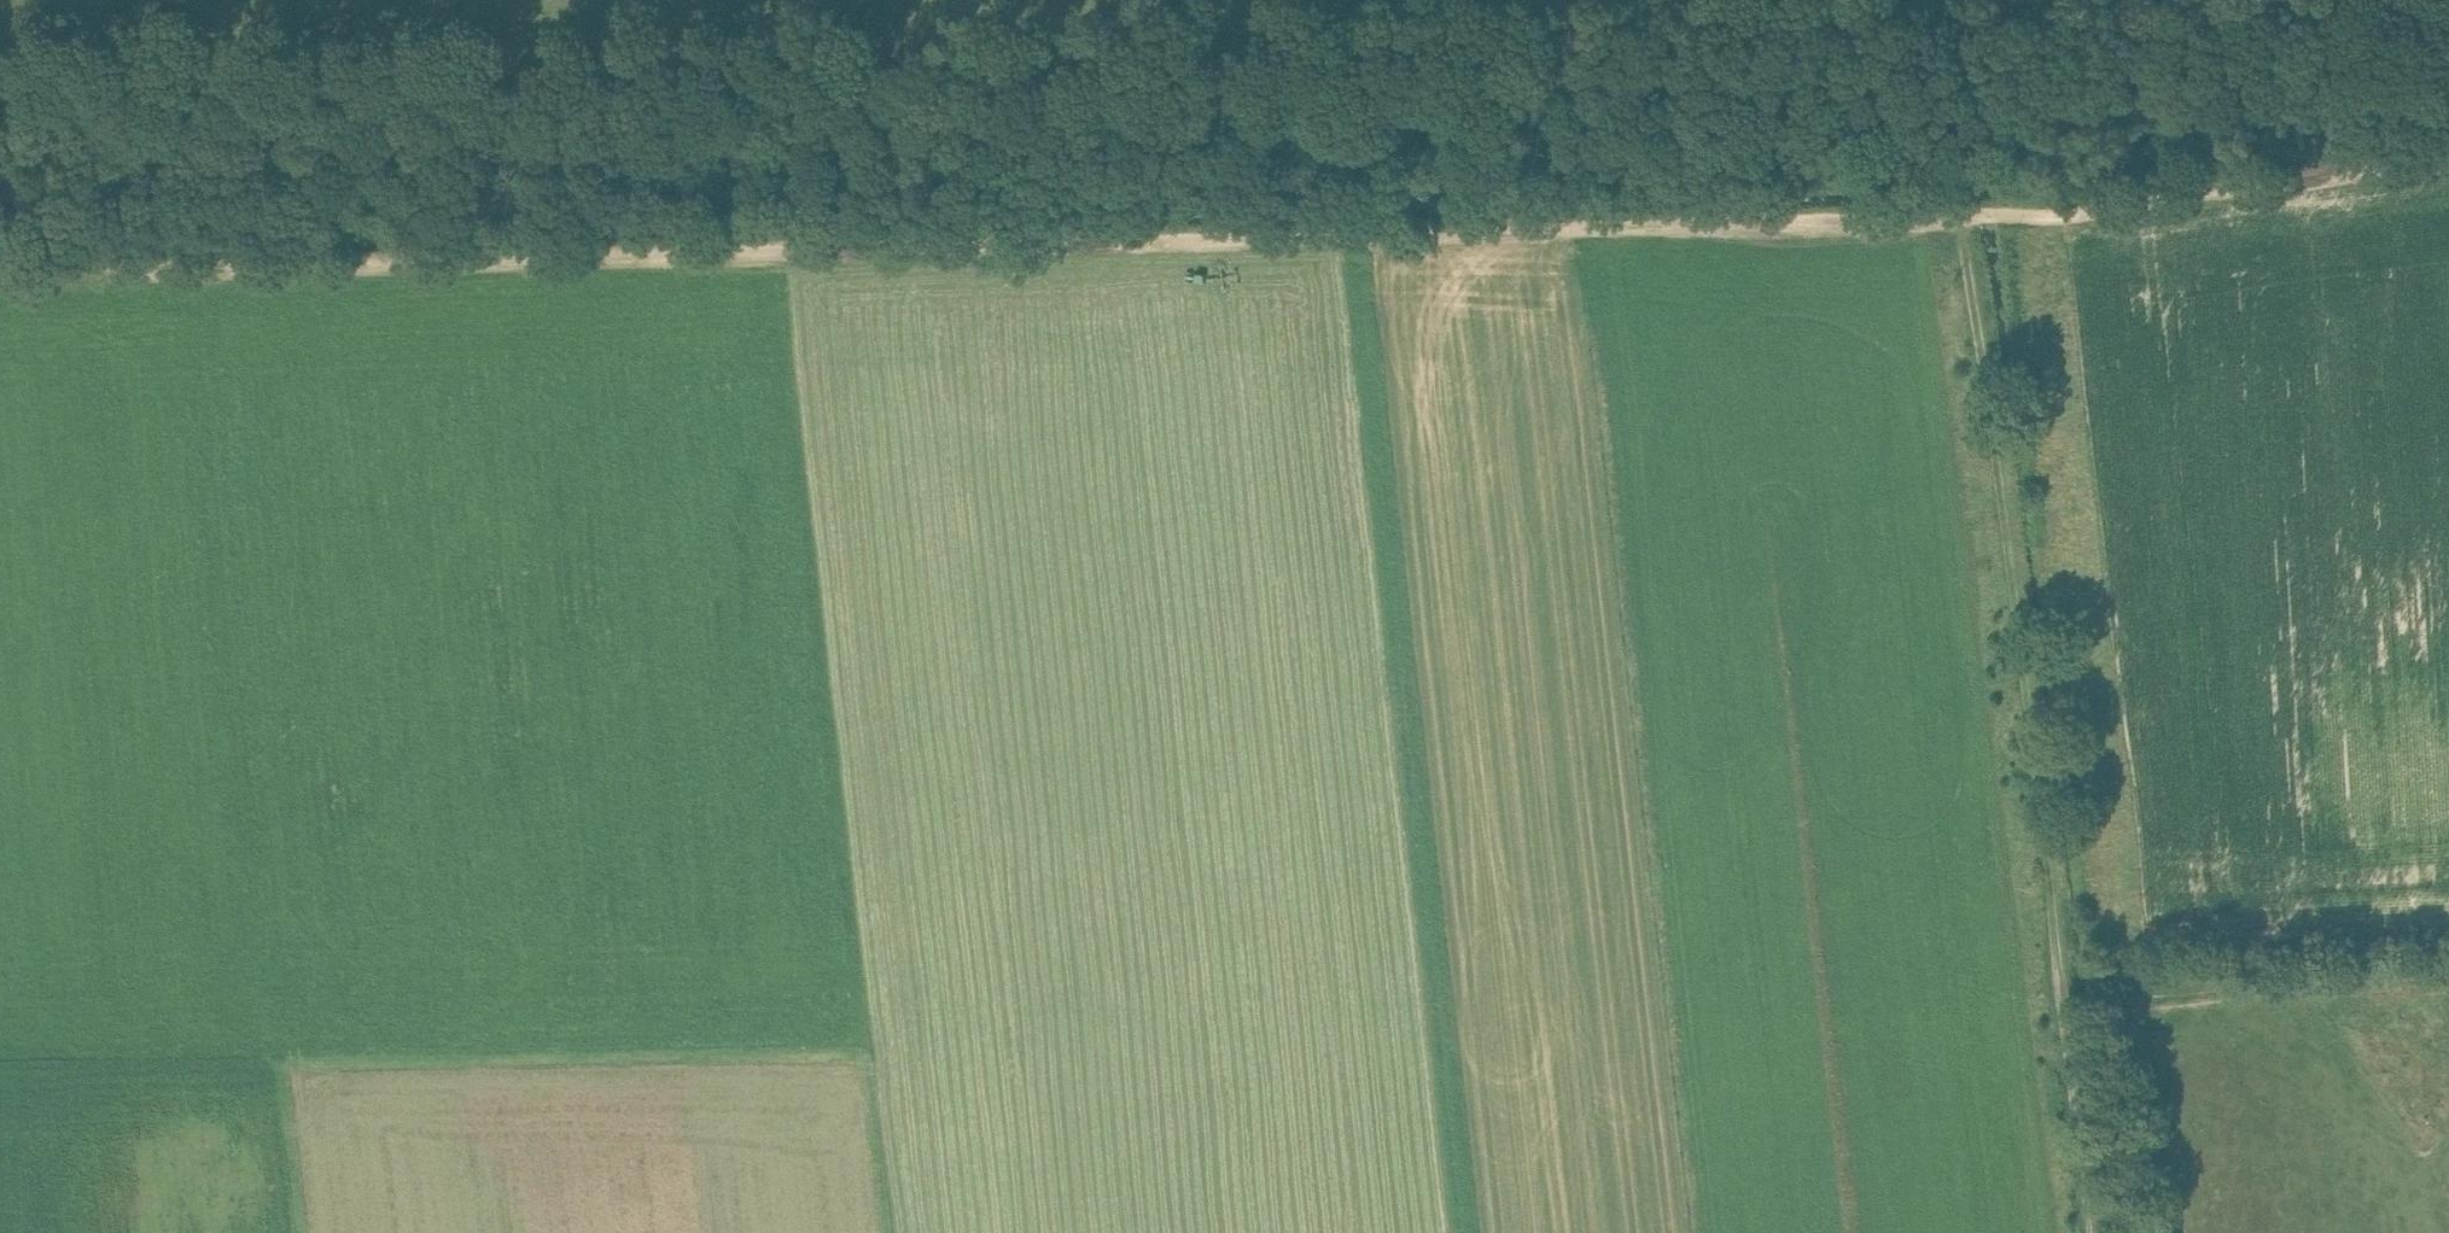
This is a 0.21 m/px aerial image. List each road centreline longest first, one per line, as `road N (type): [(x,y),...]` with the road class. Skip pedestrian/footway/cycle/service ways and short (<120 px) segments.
road 1 (track): [(2448,139),(2326,154),(2143,196),(0,274)]
road 2 (track): [(2448,0),(2036,41),(1739,55),(1040,24),(735,52),(0,81)]
road 3 (track): [(1961,204),(2062,1002)]
road 4 (track): [(2062,1002),(2093,1232)]

